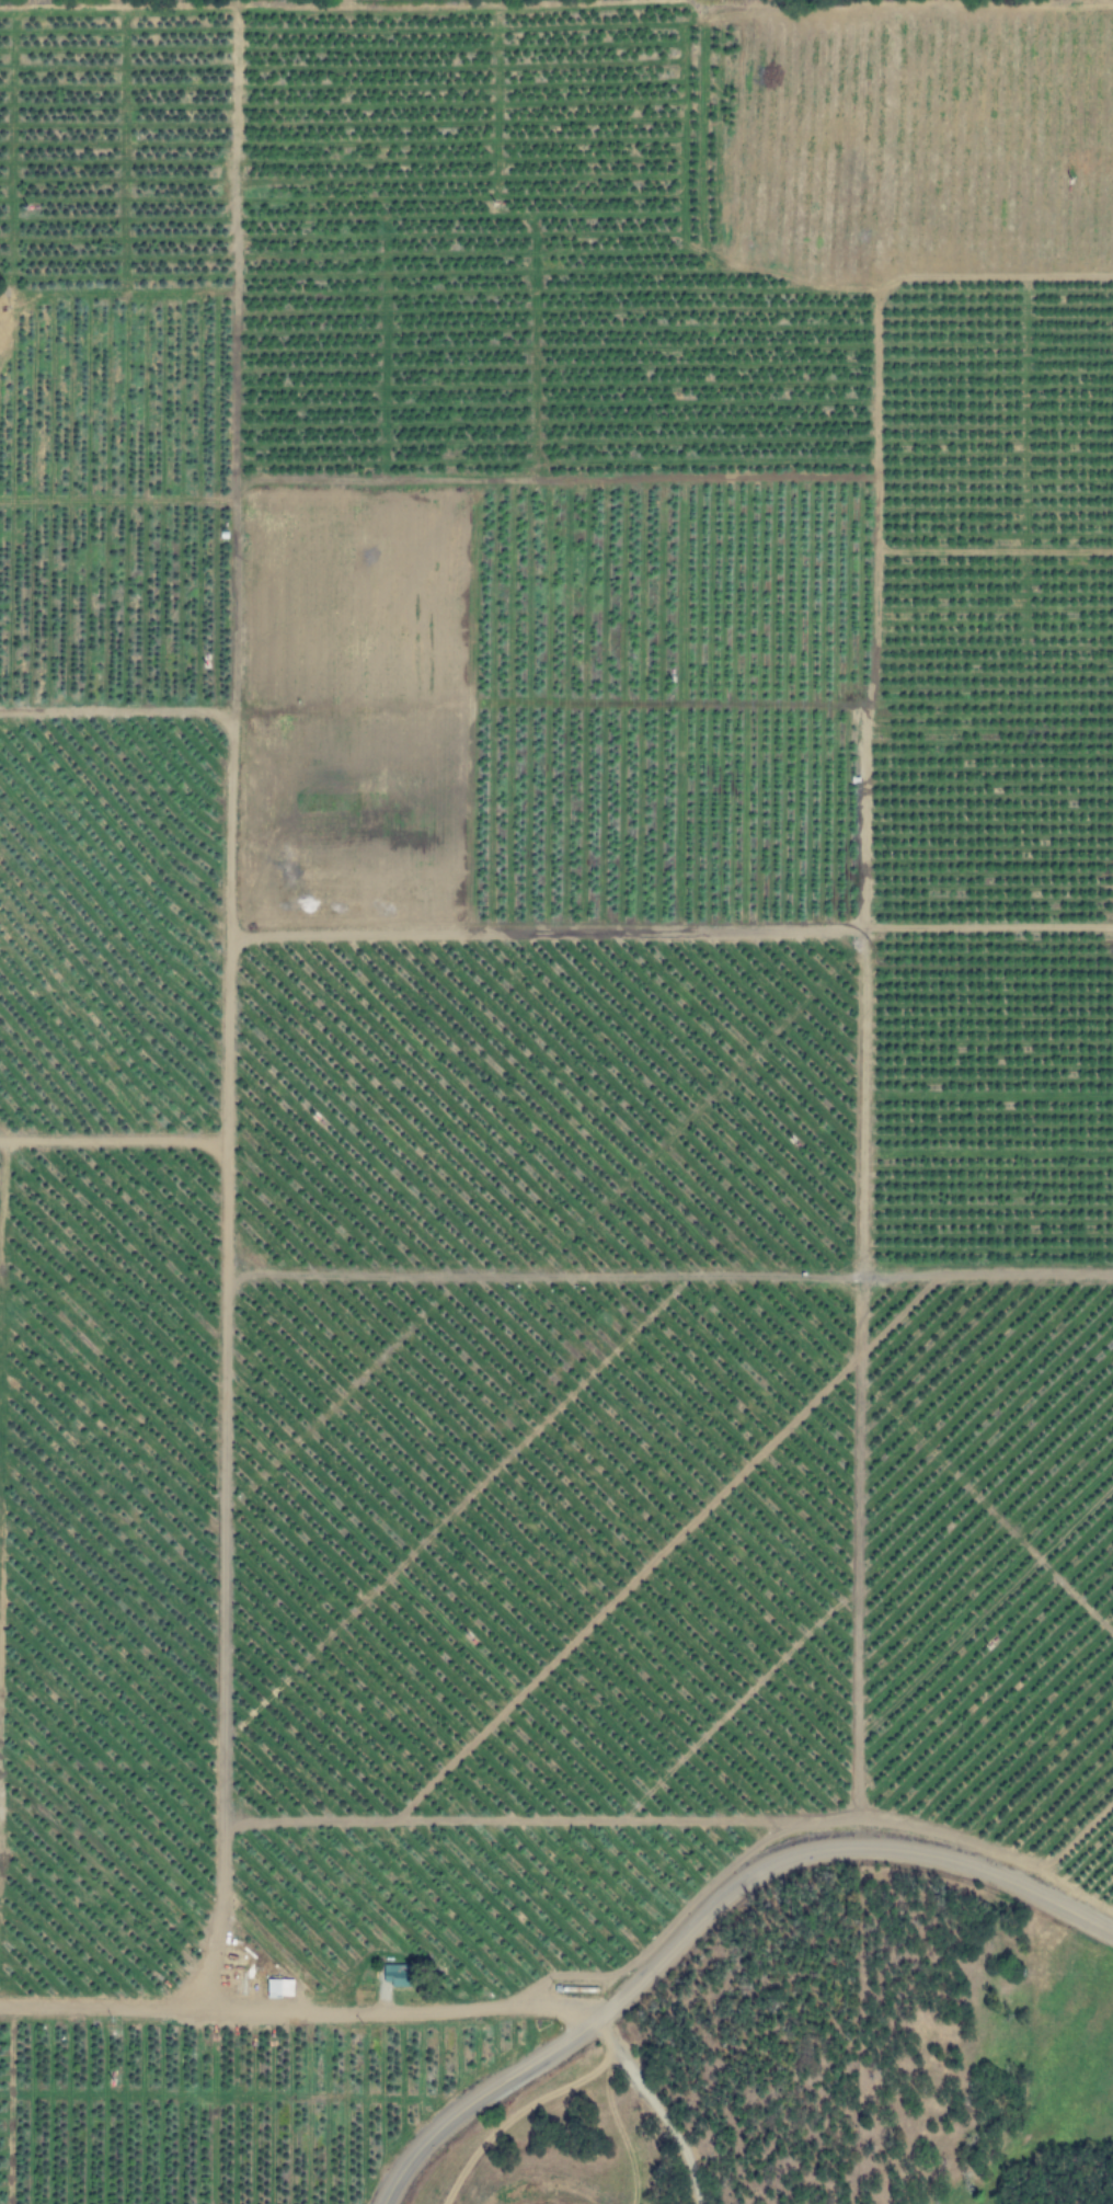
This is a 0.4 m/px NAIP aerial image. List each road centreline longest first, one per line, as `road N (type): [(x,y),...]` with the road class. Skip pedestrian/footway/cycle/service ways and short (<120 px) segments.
road 1 (residential): [(385,2203),(427,2143),(566,2047),(733,1898),(790,1865),(857,1852),(926,1859),(999,1881),(1112,1934)]

